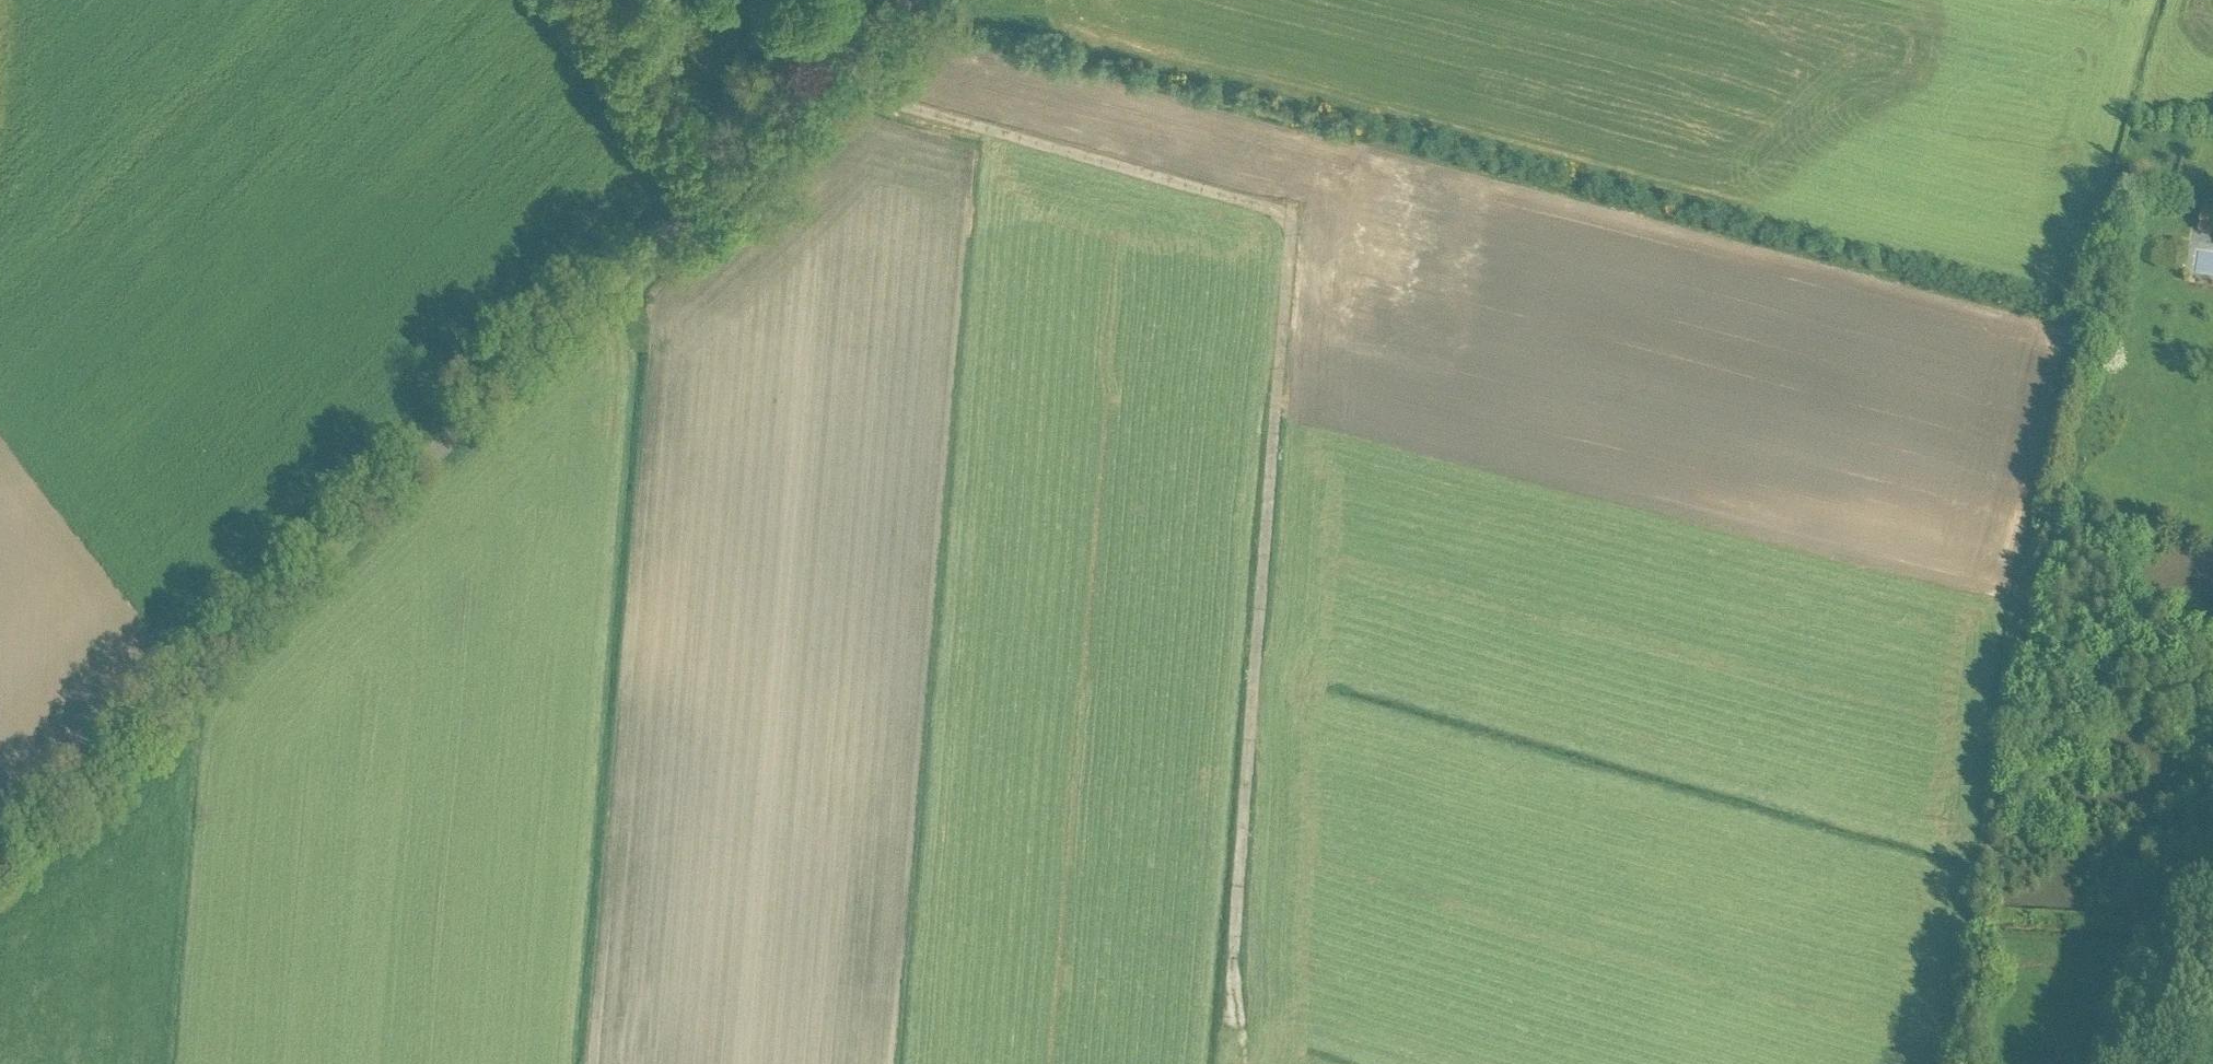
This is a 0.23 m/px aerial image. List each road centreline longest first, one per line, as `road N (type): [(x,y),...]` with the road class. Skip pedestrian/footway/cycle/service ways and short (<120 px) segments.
road 1 (unclassified): [(0,875),(670,225),(925,0)]
road 2 (unclassified): [(2149,1063),(2212,929)]

